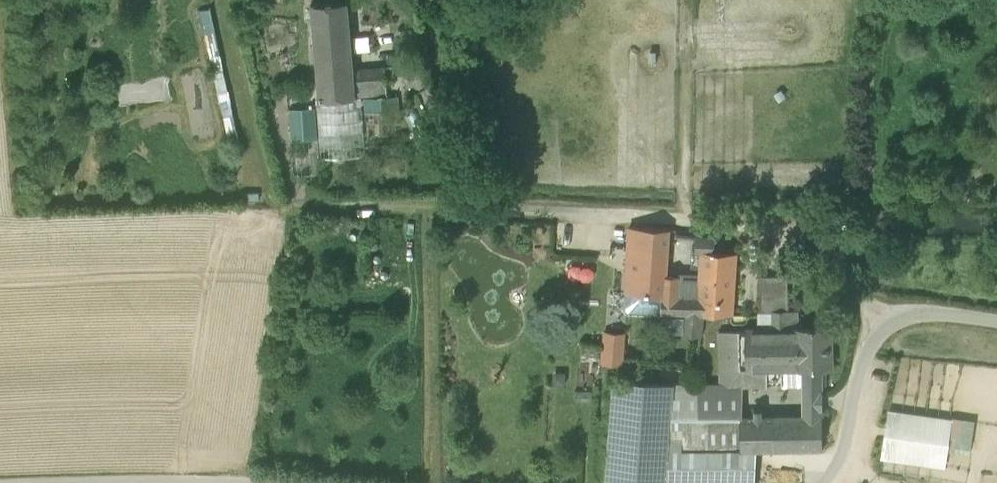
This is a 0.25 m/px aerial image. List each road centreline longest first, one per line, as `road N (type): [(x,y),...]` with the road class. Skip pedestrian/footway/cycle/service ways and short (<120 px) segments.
road 1 (unclassified): [(886,316),(802,240),(755,226),(470,205)]
road 2 (track): [(470,205),(282,209),(230,0)]
road 3 (unclassified): [(819,482),(836,466),(886,316)]
road 4 (unclassified): [(29,482),(97,477),(185,482)]

